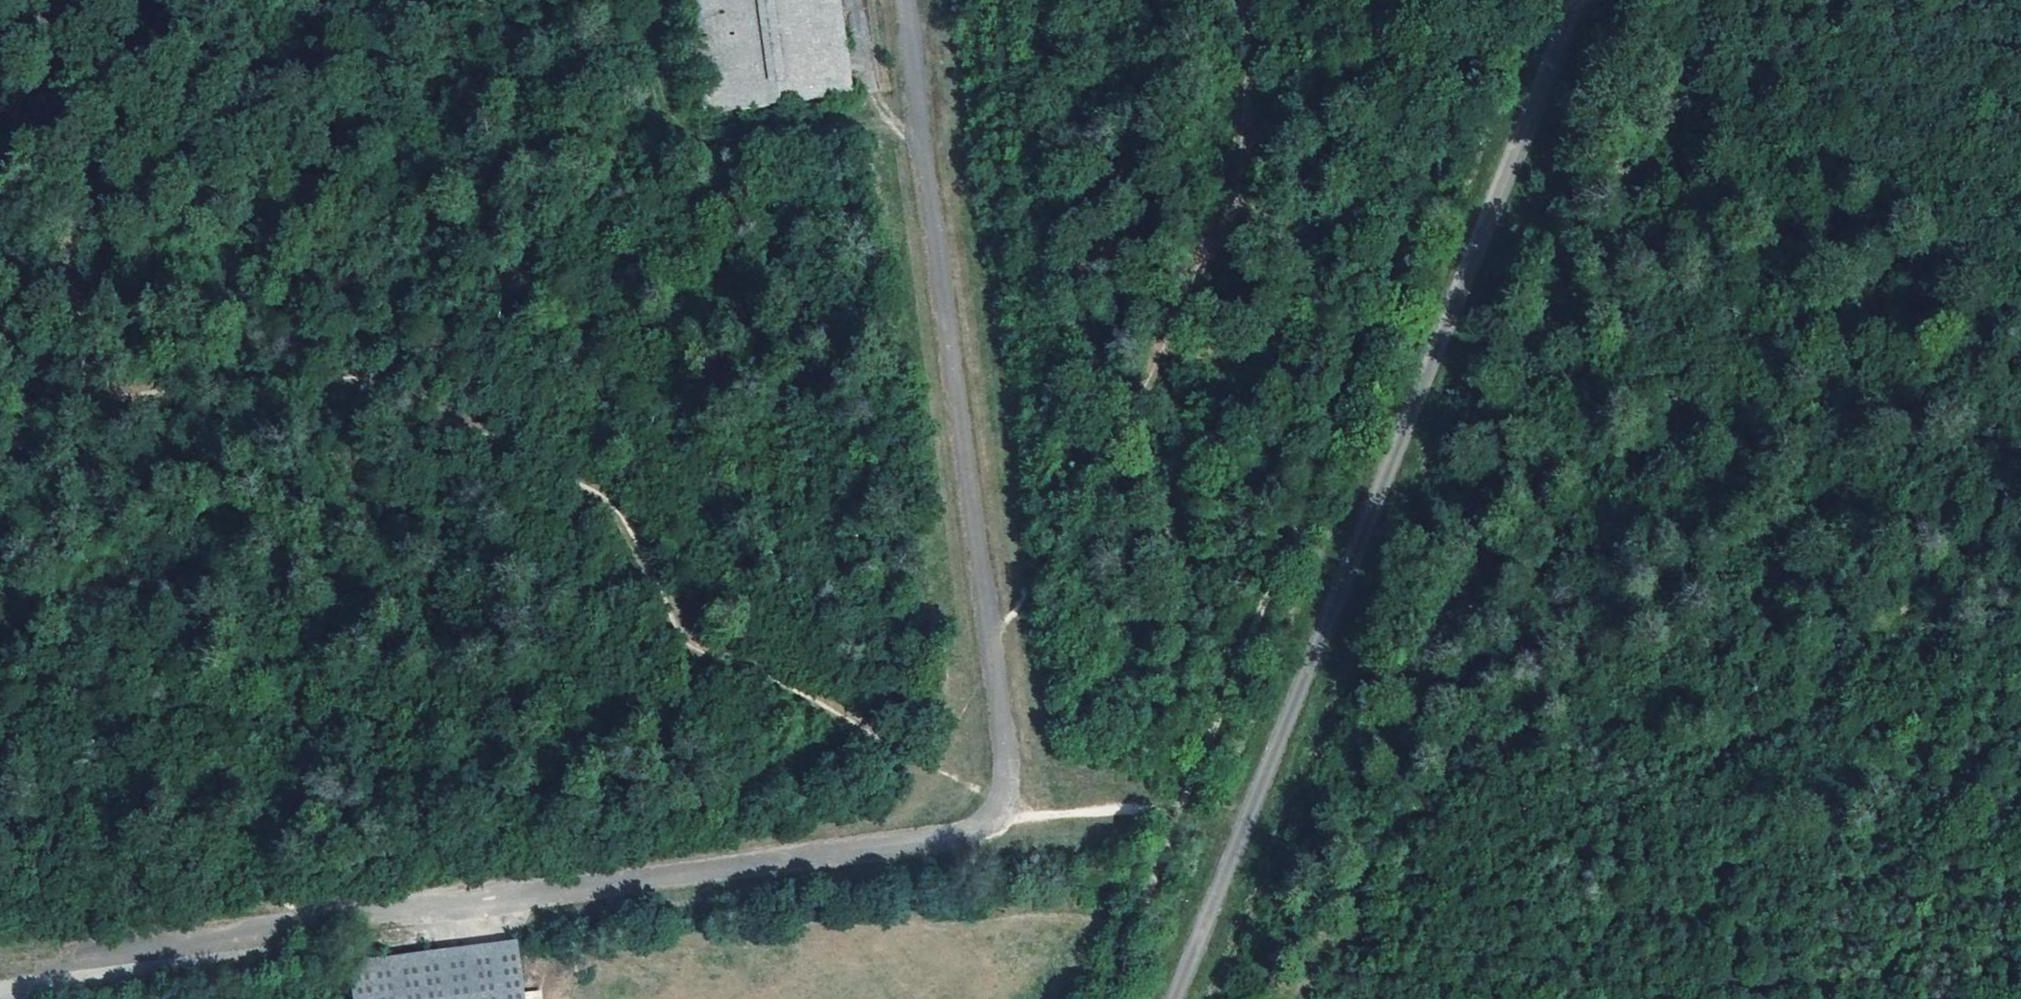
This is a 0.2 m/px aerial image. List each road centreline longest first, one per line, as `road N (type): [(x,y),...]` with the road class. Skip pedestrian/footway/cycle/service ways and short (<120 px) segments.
road 1 (unclassified): [(0,986),(419,904),(953,836),(984,821),(1001,802),(1004,753),(901,0)]
road 2 (unclassified): [(1582,0),(1177,998)]

